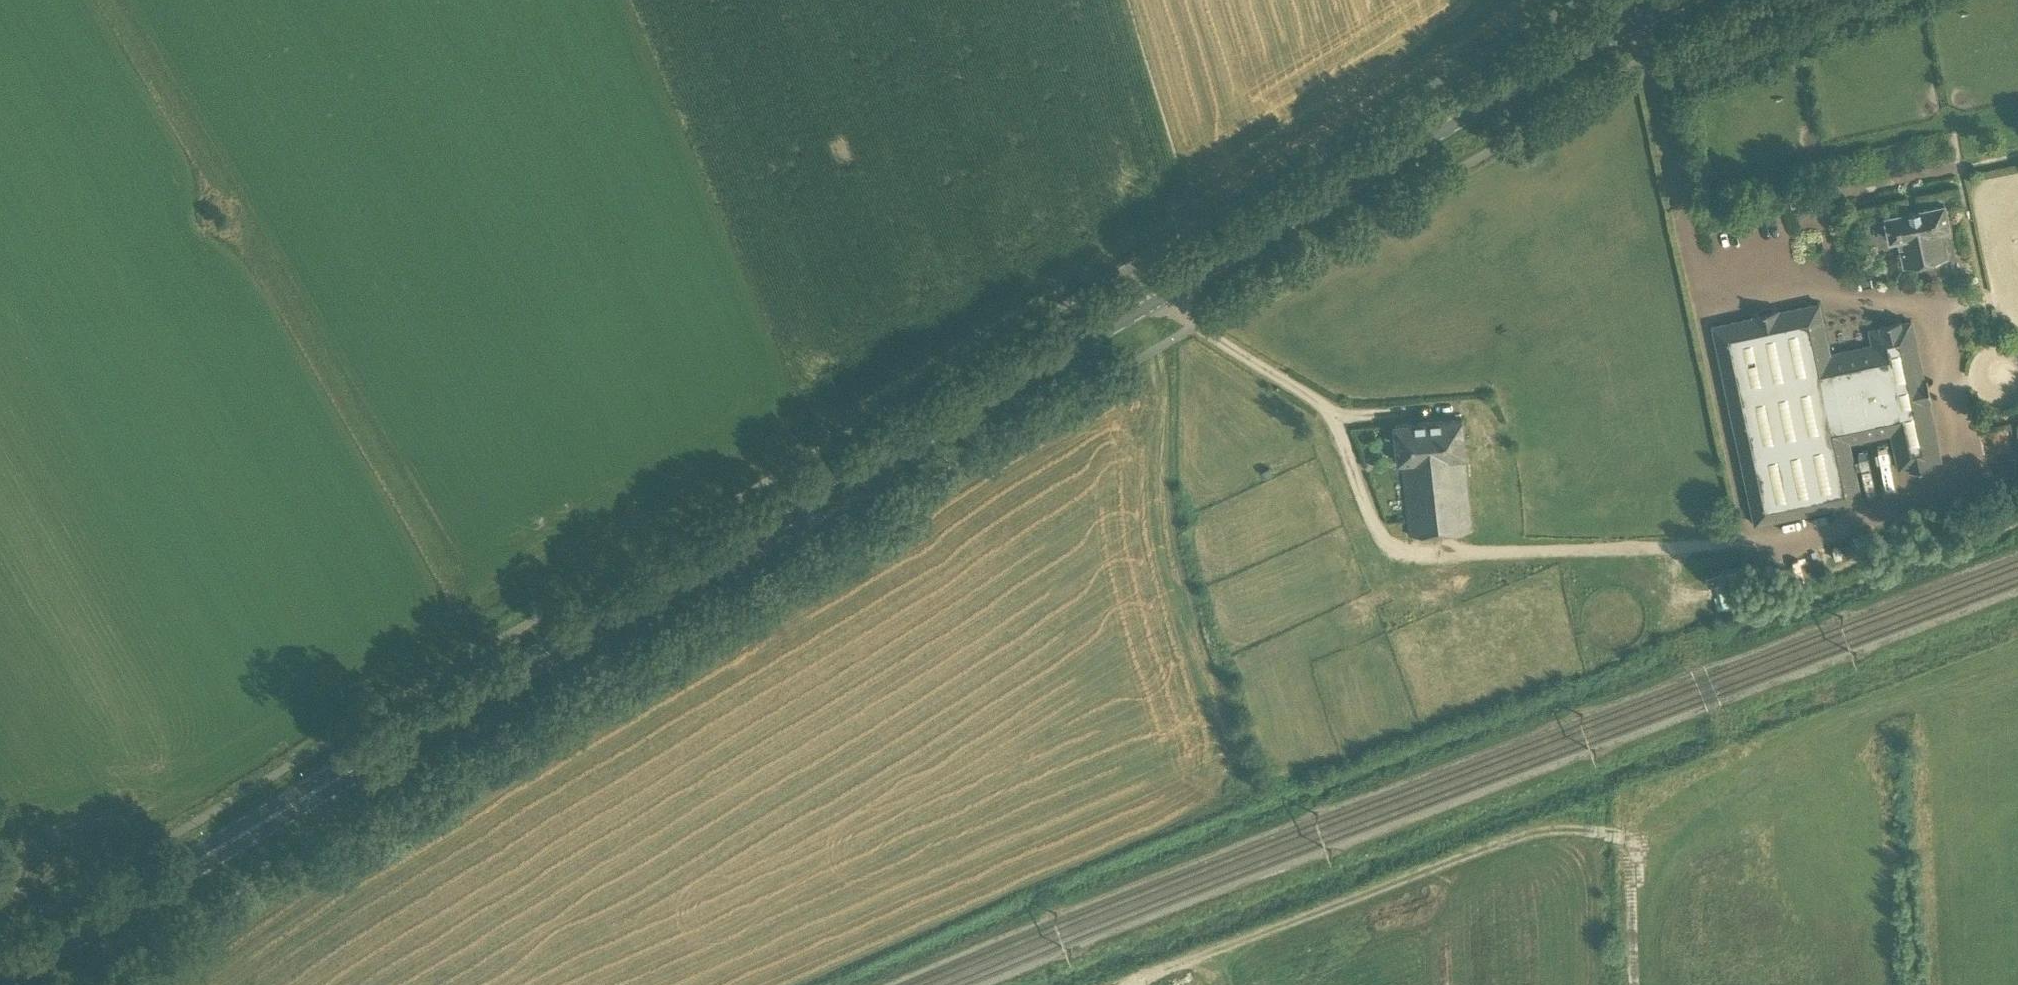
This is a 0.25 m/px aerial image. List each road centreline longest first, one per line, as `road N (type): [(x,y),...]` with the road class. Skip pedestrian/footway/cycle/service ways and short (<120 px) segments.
road 1 (secondary): [(0,978),(1492,93),(1670,0)]
road 2 (track): [(1130,984),(1494,845),(1566,829),(1610,833),(1626,845),(1634,984)]

